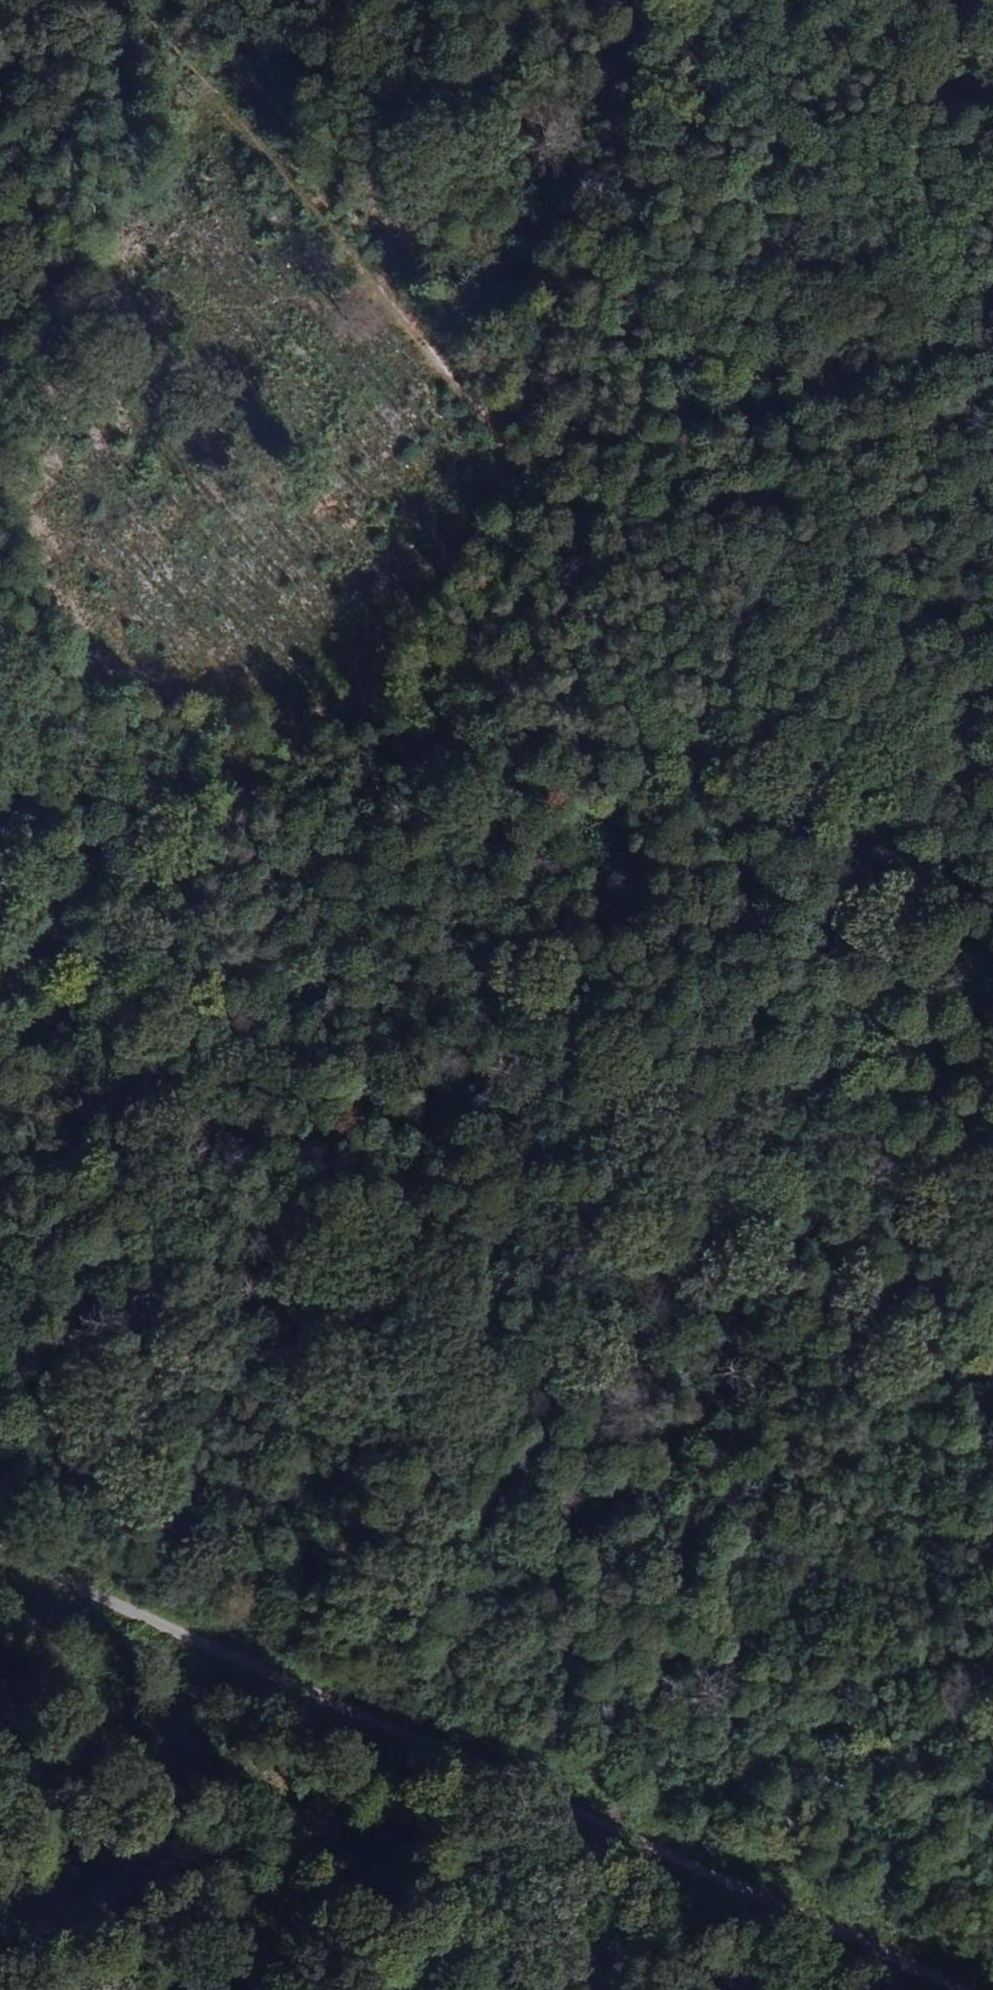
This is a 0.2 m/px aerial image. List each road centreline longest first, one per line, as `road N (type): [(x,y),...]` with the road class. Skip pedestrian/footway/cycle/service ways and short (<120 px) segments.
road 1 (track): [(0,1551),(957,1989)]
road 2 (track): [(763,750),(148,0)]

